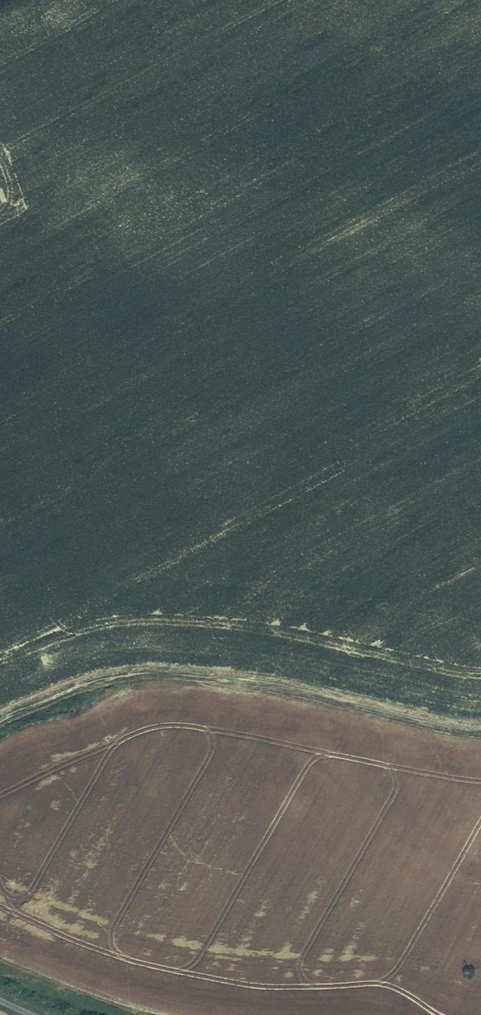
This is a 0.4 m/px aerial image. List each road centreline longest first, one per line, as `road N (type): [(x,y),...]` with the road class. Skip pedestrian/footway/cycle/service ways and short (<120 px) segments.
road 1 (track): [(0,719),(76,687),(163,671),(311,693),(480,732)]

